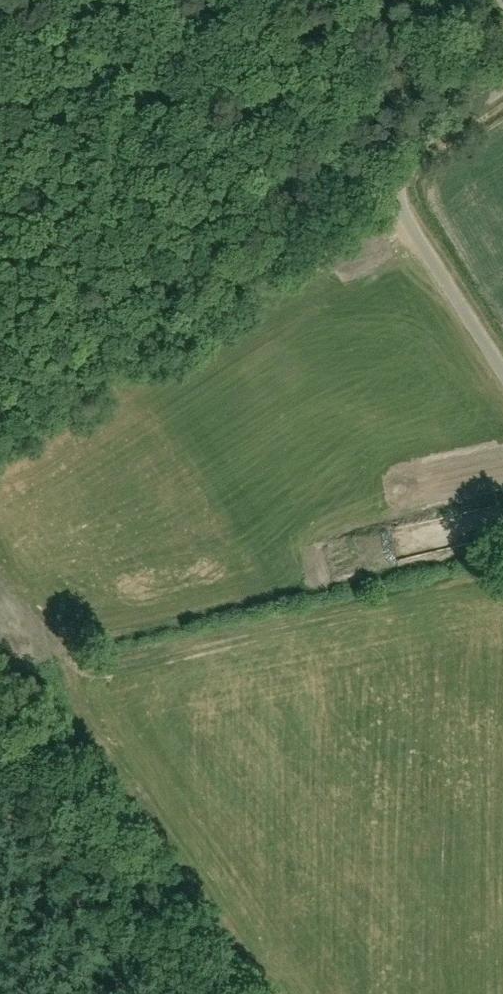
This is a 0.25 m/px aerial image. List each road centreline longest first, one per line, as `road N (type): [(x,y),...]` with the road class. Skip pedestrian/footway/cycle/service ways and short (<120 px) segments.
road 1 (unclassified): [(502,376),(407,223),(396,180),(402,162),(429,138),(502,88)]

